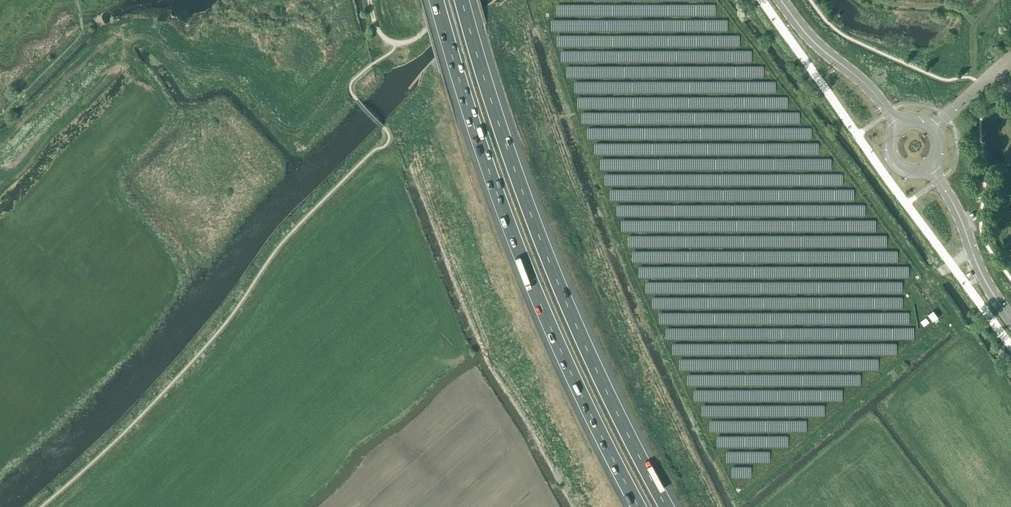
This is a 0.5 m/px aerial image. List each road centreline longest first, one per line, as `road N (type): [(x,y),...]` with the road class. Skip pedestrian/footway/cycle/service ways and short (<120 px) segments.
road 1 (motorway): [(666,506),(553,273),(461,0)]
road 2 (motorway): [(436,0),(540,308),(638,506)]
road 3 (tertiary): [(1010,319),(930,167)]
road 4 (tertiary): [(899,123),(781,0)]

